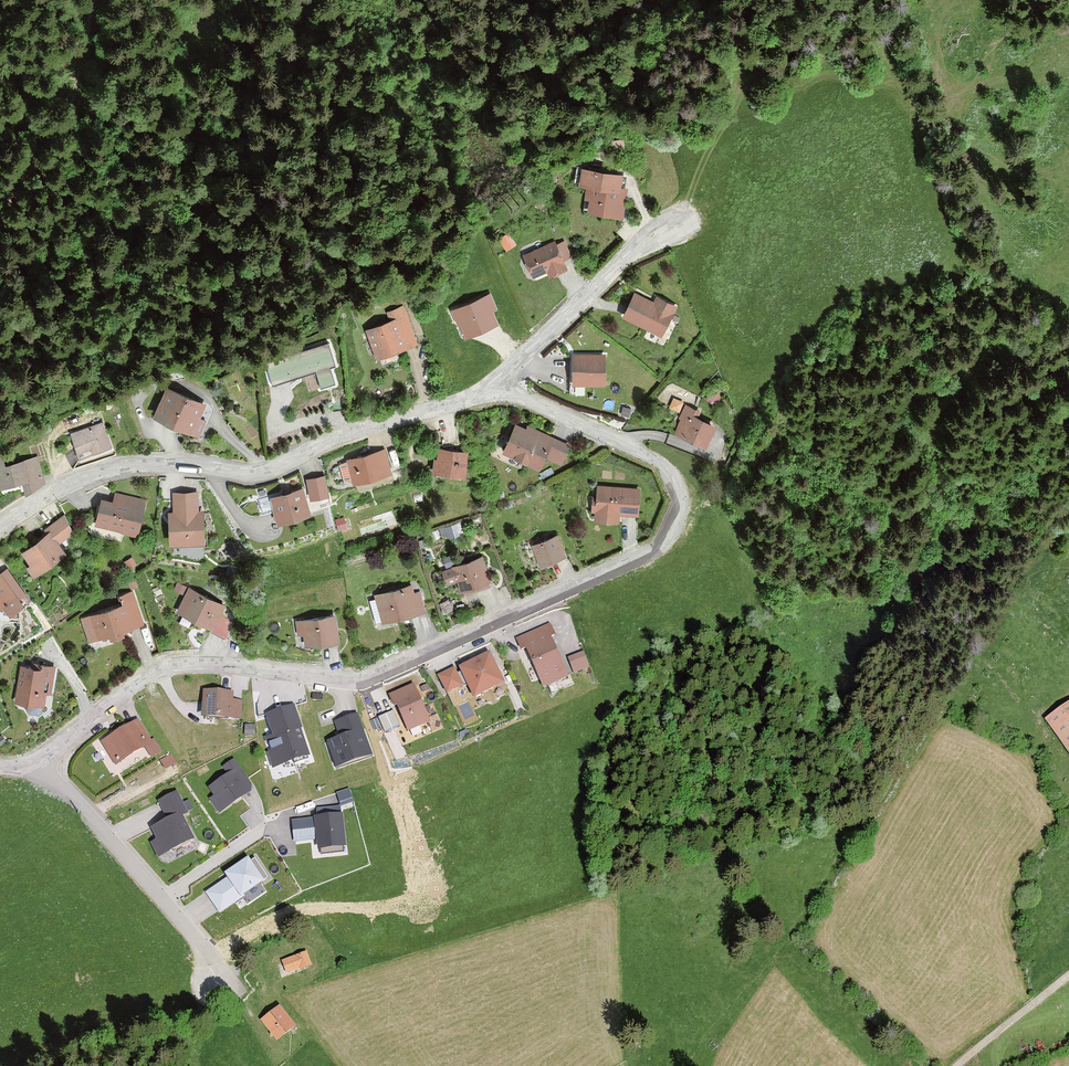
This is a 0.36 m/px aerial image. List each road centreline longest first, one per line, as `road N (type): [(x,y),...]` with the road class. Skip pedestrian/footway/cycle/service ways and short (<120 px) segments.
road 1 (residential): [(492,391),(660,461),(681,503),(665,541),(363,681),(183,663),(153,674),(38,766)]
road 2 (residential): [(0,524),(94,471),(157,461),(264,470),(330,441),(492,391)]
road 3 (residential): [(492,391),(637,247),(675,222)]
road 4 (residential): [(38,766),(160,898)]
road 5 (unclassified): [(957,1065),(1068,973)]
road 6 (residential): [(160,898),(261,831)]

